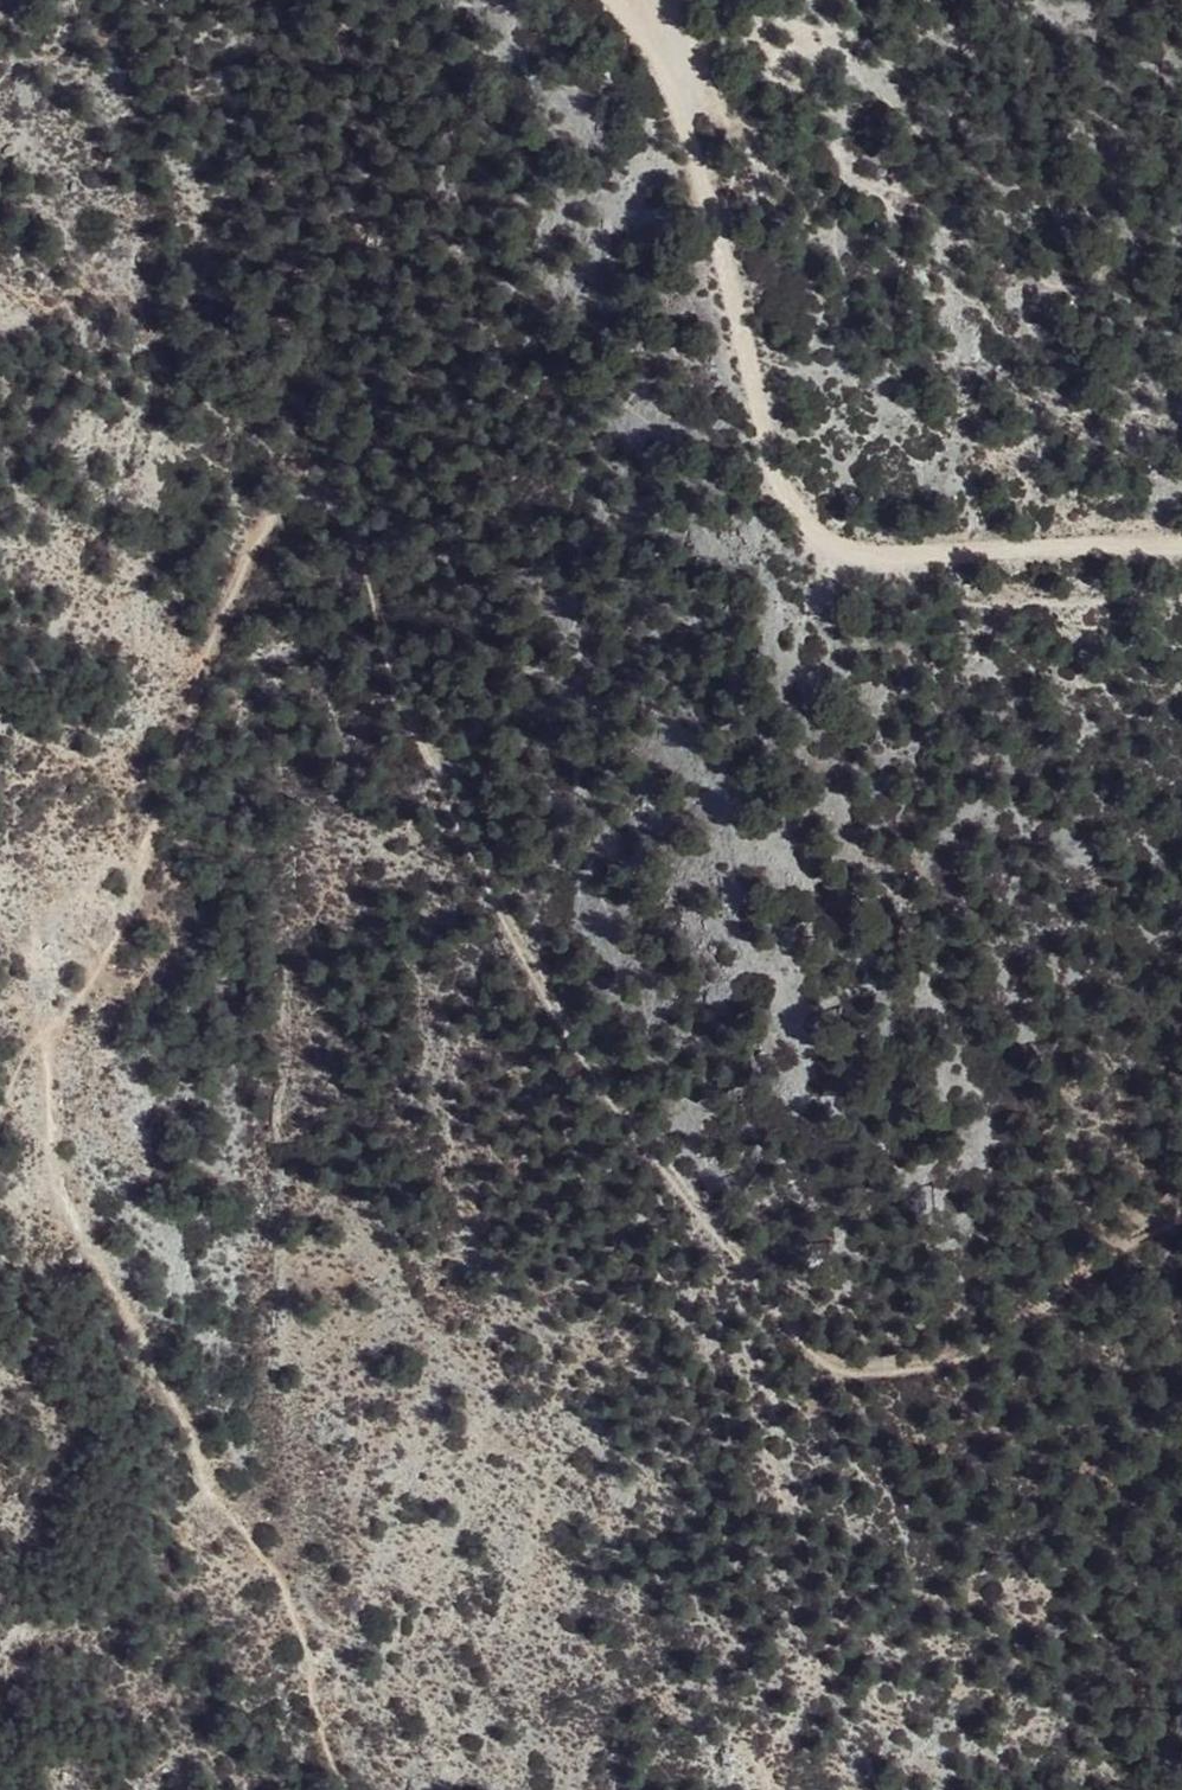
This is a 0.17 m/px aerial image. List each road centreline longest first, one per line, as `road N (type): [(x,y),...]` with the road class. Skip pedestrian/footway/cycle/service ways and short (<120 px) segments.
road 1 (track): [(598,0),(652,116),(696,317),(777,486),(830,548),(891,561),(1098,539),(1181,543)]

